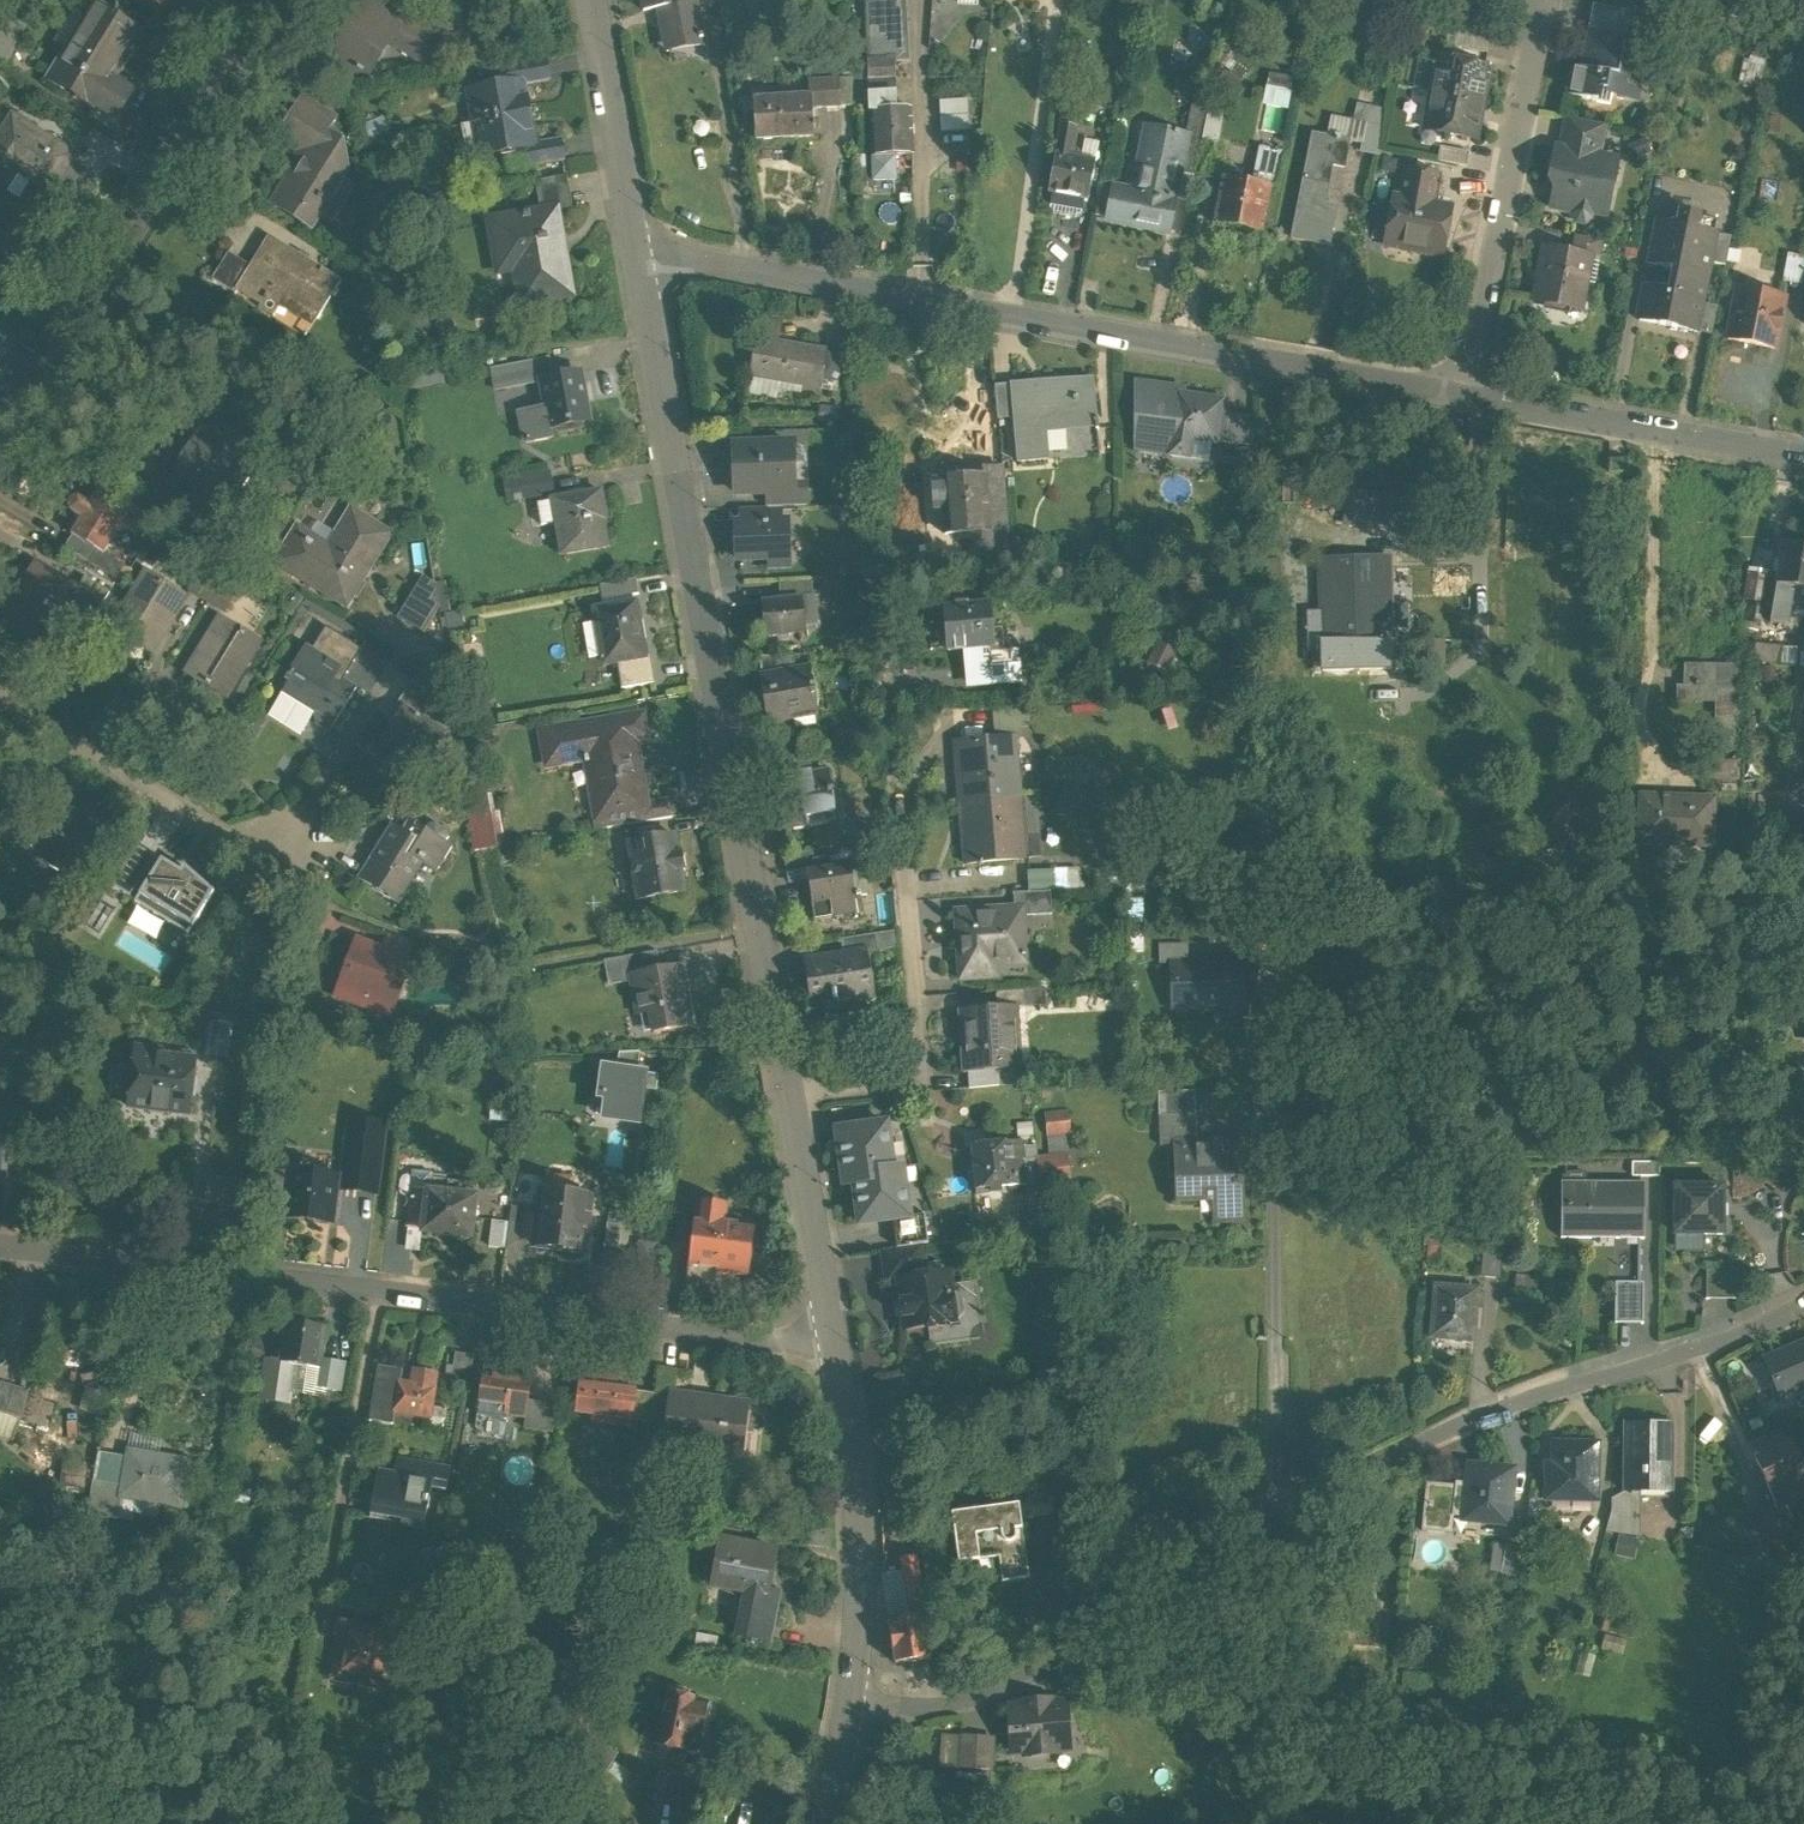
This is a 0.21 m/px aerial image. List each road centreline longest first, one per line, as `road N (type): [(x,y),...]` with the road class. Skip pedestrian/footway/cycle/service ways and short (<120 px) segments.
road 1 (tertiary): [(636,260),(833,1349)]
road 2 (residential): [(1803,1301),(1705,1344),(1538,1391),(1339,1476),(1156,1571),(1057,1655),(989,1693),(934,1708),(851,1696)]
road 3 (residential): [(1465,403),(744,270),(636,260)]
road 4 (residential): [(833,1349),(0,1249)]
road 5 (residential): [(277,0),(0,446)]
road 6 (residential): [(1465,403),(1540,0)]
road 7 (residential): [(0,702),(289,884),(306,853)]
road 8 (tertiary): [(833,1349),(860,1545),(851,1696)]
road 9 (residential): [(1803,460),(1465,403)]
road 10 (tertiary): [(586,0),(636,260)]
road 11 (tertiary): [(851,1696),(825,1823)]

